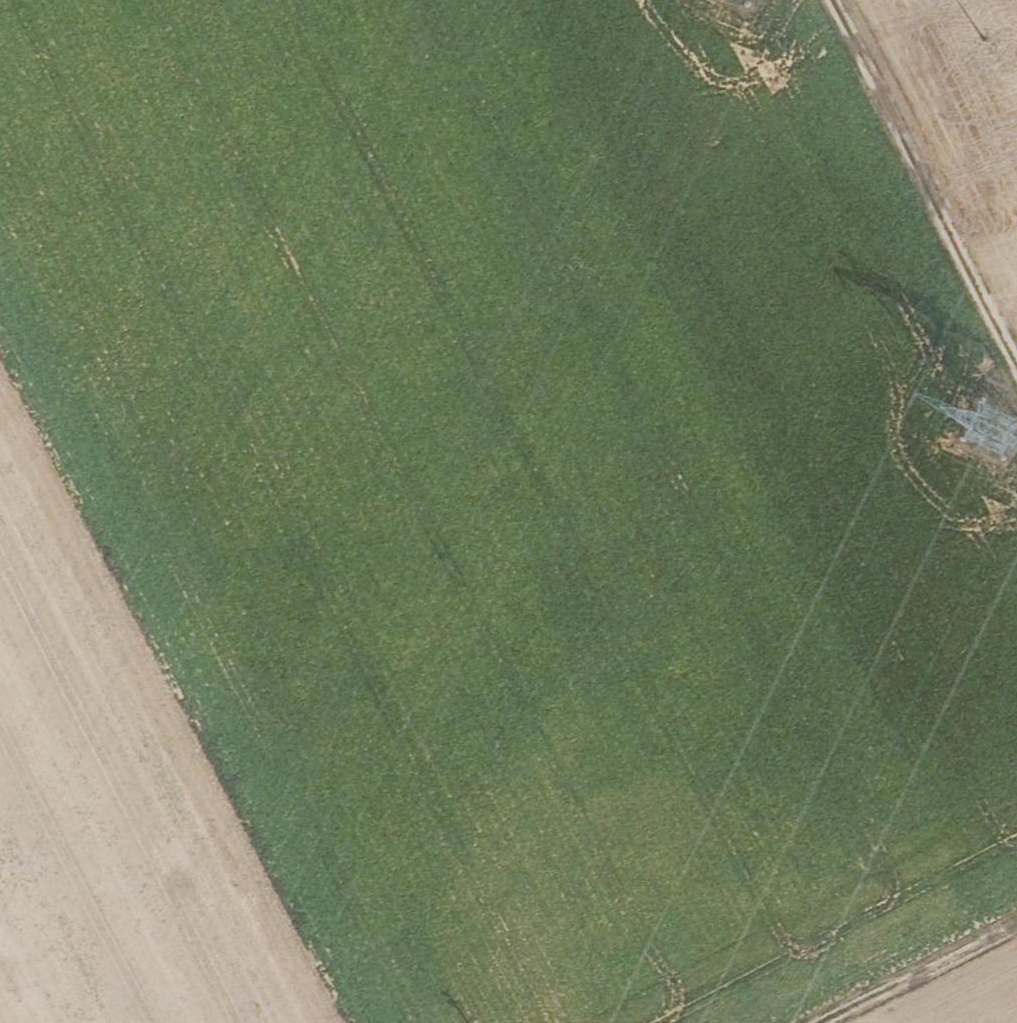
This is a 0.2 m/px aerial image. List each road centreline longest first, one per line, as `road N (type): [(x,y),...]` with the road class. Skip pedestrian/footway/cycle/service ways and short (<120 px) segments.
road 1 (track): [(1016,365),(831,0)]
road 2 (track): [(1016,927),(829,1022)]

